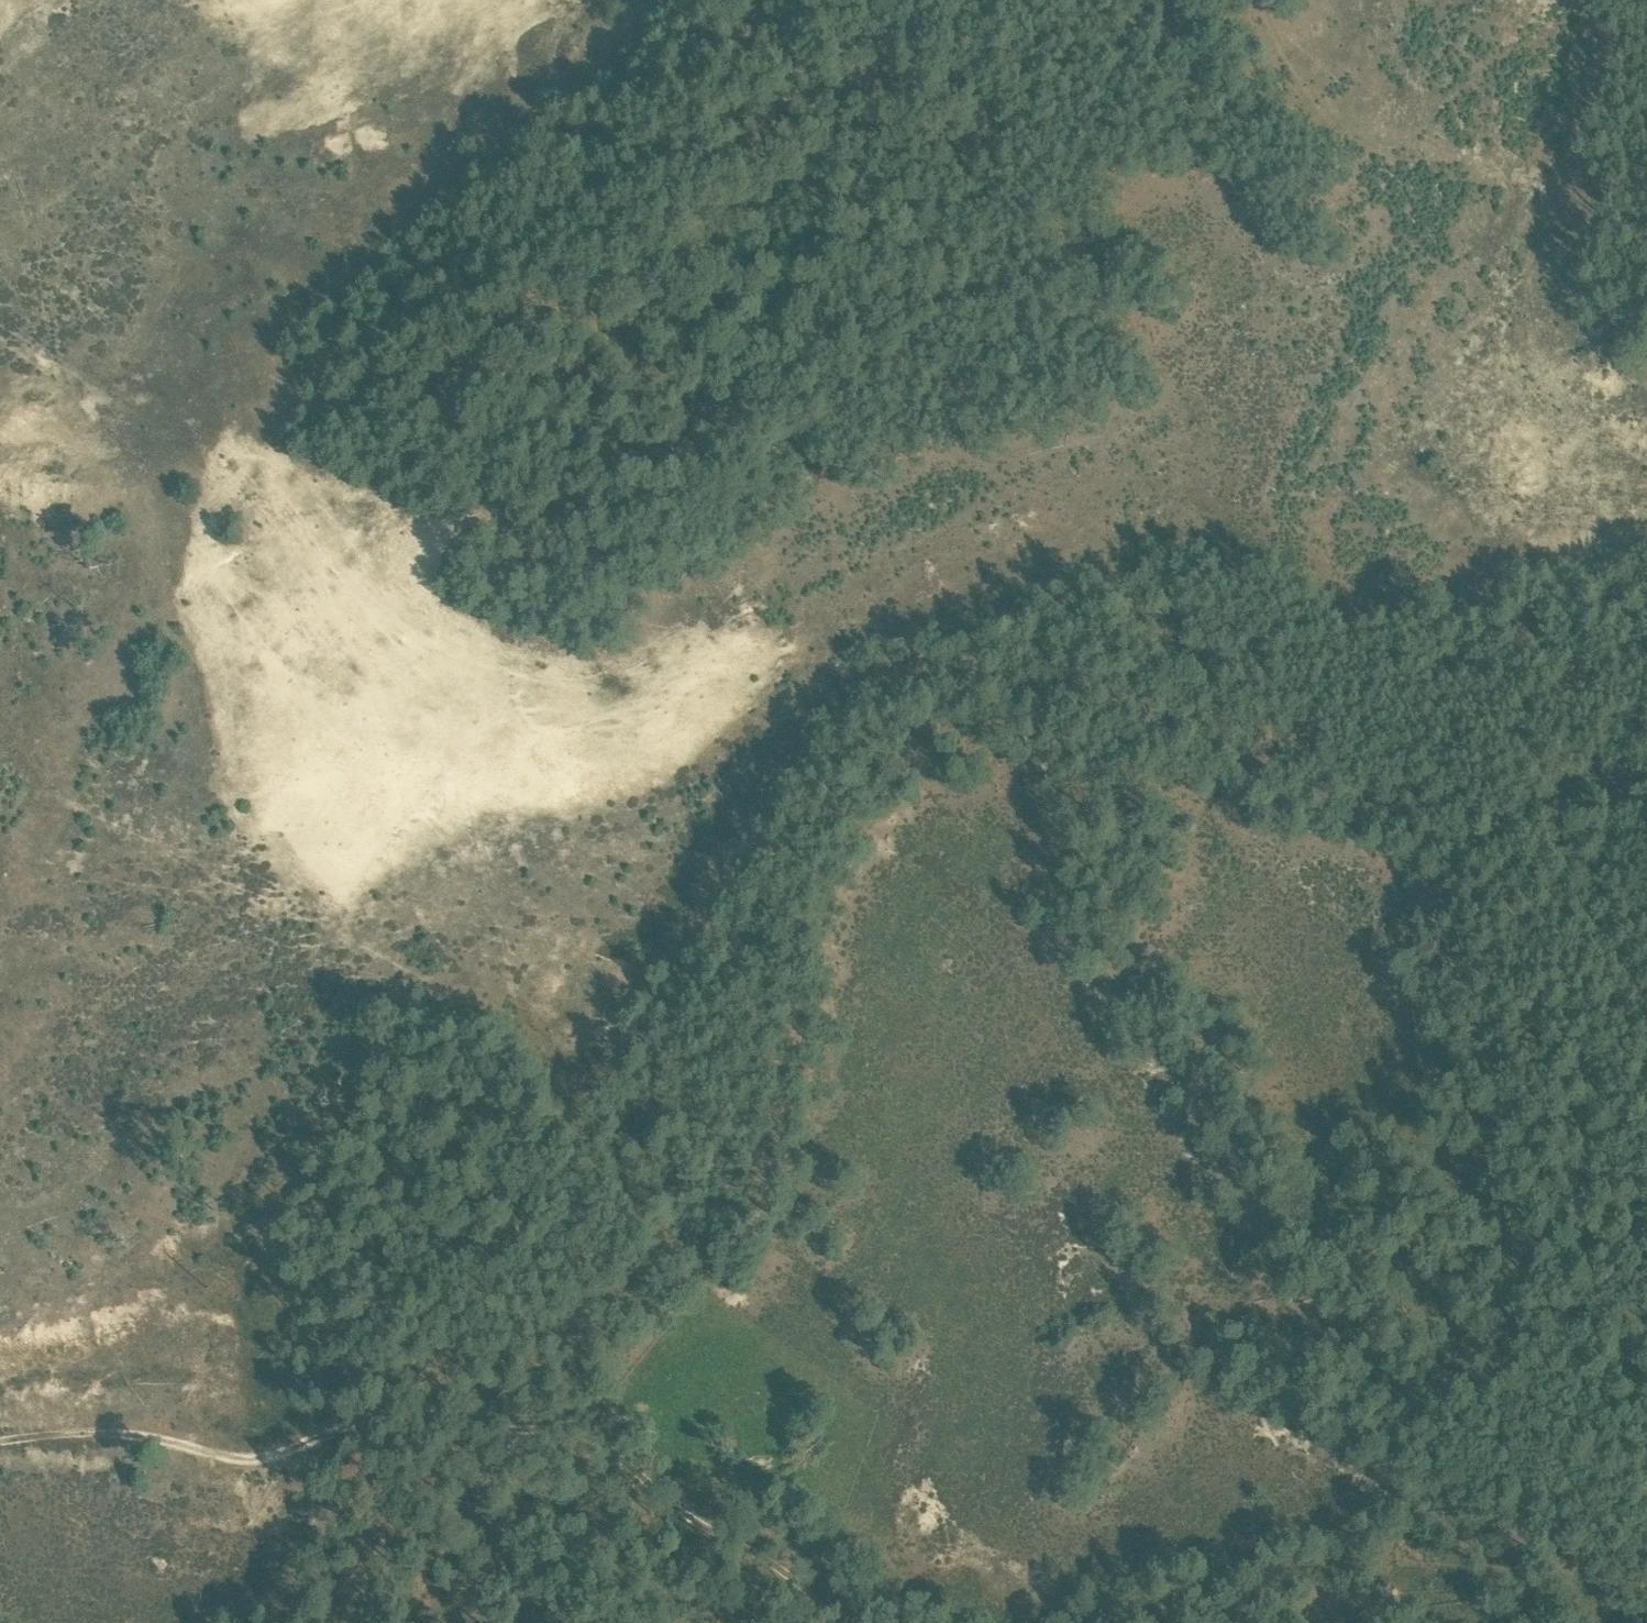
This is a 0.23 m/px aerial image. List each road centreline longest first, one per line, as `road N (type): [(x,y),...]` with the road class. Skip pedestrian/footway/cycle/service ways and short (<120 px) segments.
road 1 (track): [(711,1622),(496,1532),(0,1397)]

